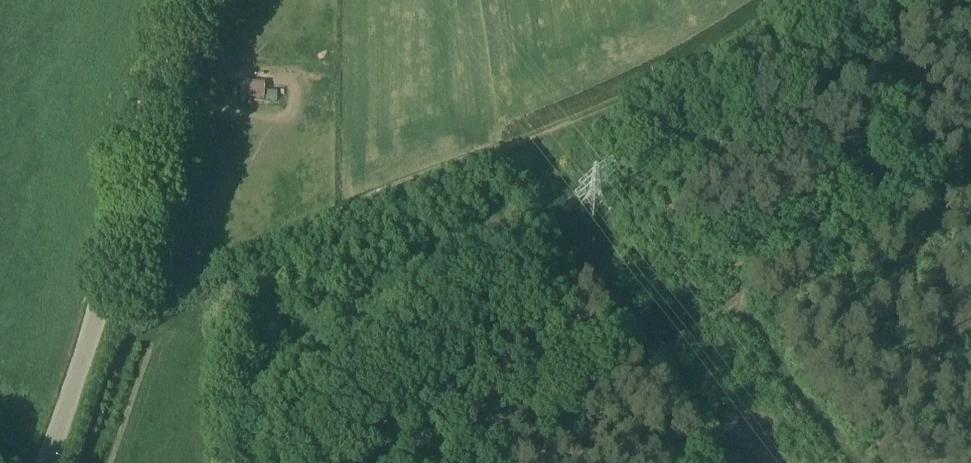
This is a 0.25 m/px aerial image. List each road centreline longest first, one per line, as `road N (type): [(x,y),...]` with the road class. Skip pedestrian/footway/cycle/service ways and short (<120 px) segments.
road 1 (track): [(98,310),(678,91),(819,0)]
road 2 (track): [(524,462),(608,379),(912,166)]
road 3 (tertiary): [(45,462),(98,310),(172,0)]

